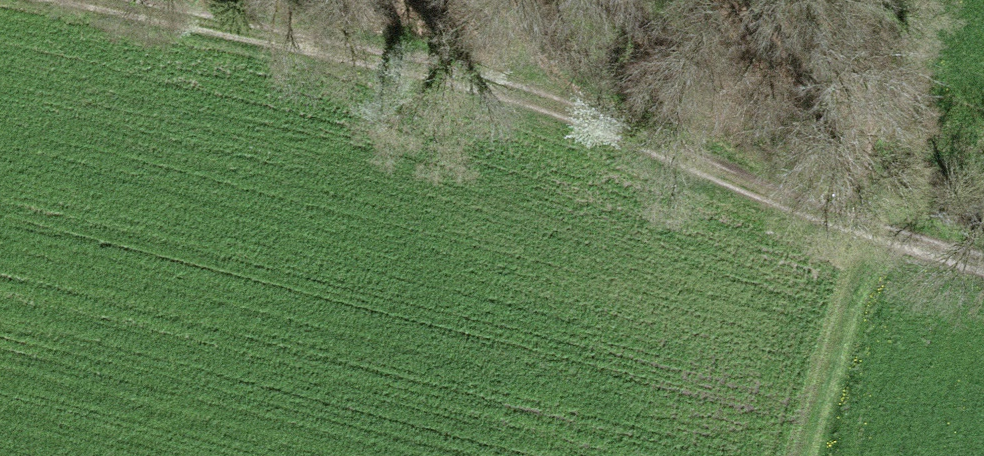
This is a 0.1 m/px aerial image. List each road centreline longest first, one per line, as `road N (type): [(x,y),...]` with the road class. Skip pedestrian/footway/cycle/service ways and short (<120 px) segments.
road 1 (track): [(117,0),(590,115),(857,226)]
road 2 (track): [(867,0),(857,226)]
road 3 (track): [(450,0),(590,115)]
road 4 (track): [(857,226),(983,264)]

